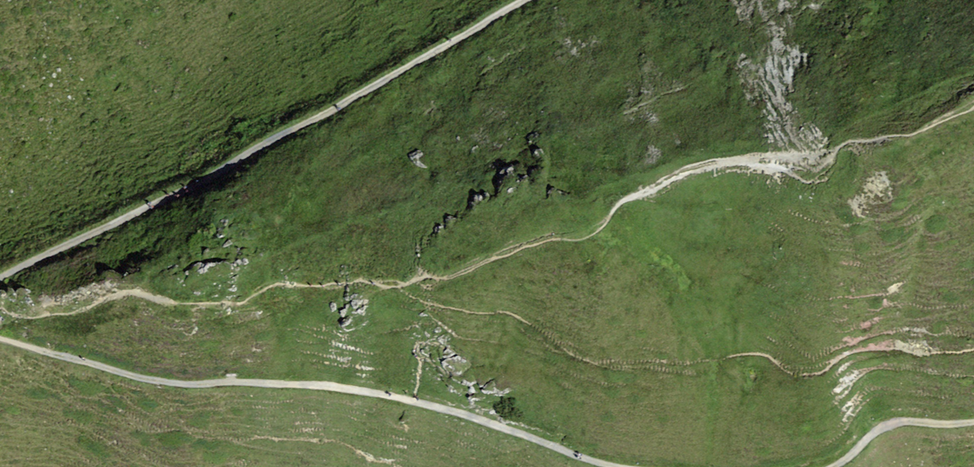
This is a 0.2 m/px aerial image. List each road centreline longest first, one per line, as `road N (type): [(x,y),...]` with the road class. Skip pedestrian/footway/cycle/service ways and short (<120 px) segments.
road 1 (track): [(638,466),(595,461),(487,418),(391,393),(278,377),(129,372),(0,338)]
road 2 (track): [(524,0),(0,280)]
road 3 (track): [(973,418),(896,416),(849,455),(818,466)]

